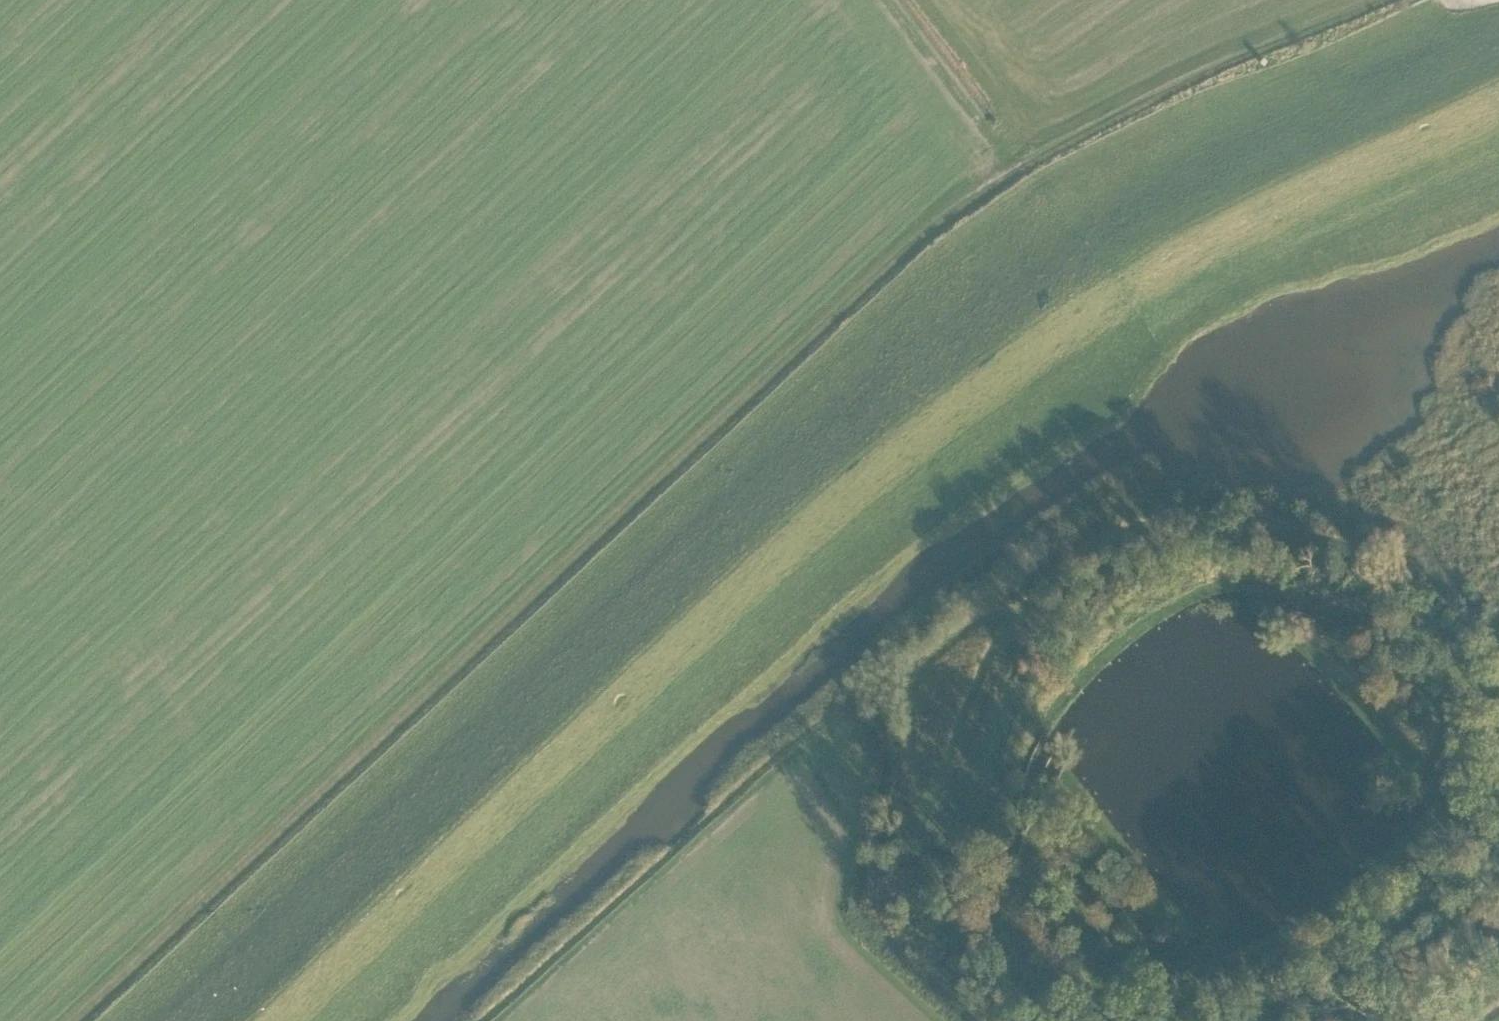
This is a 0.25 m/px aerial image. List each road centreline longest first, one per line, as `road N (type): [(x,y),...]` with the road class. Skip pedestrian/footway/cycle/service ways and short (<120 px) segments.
road 1 (track): [(1391,0),(1176,84),(1011,164)]

